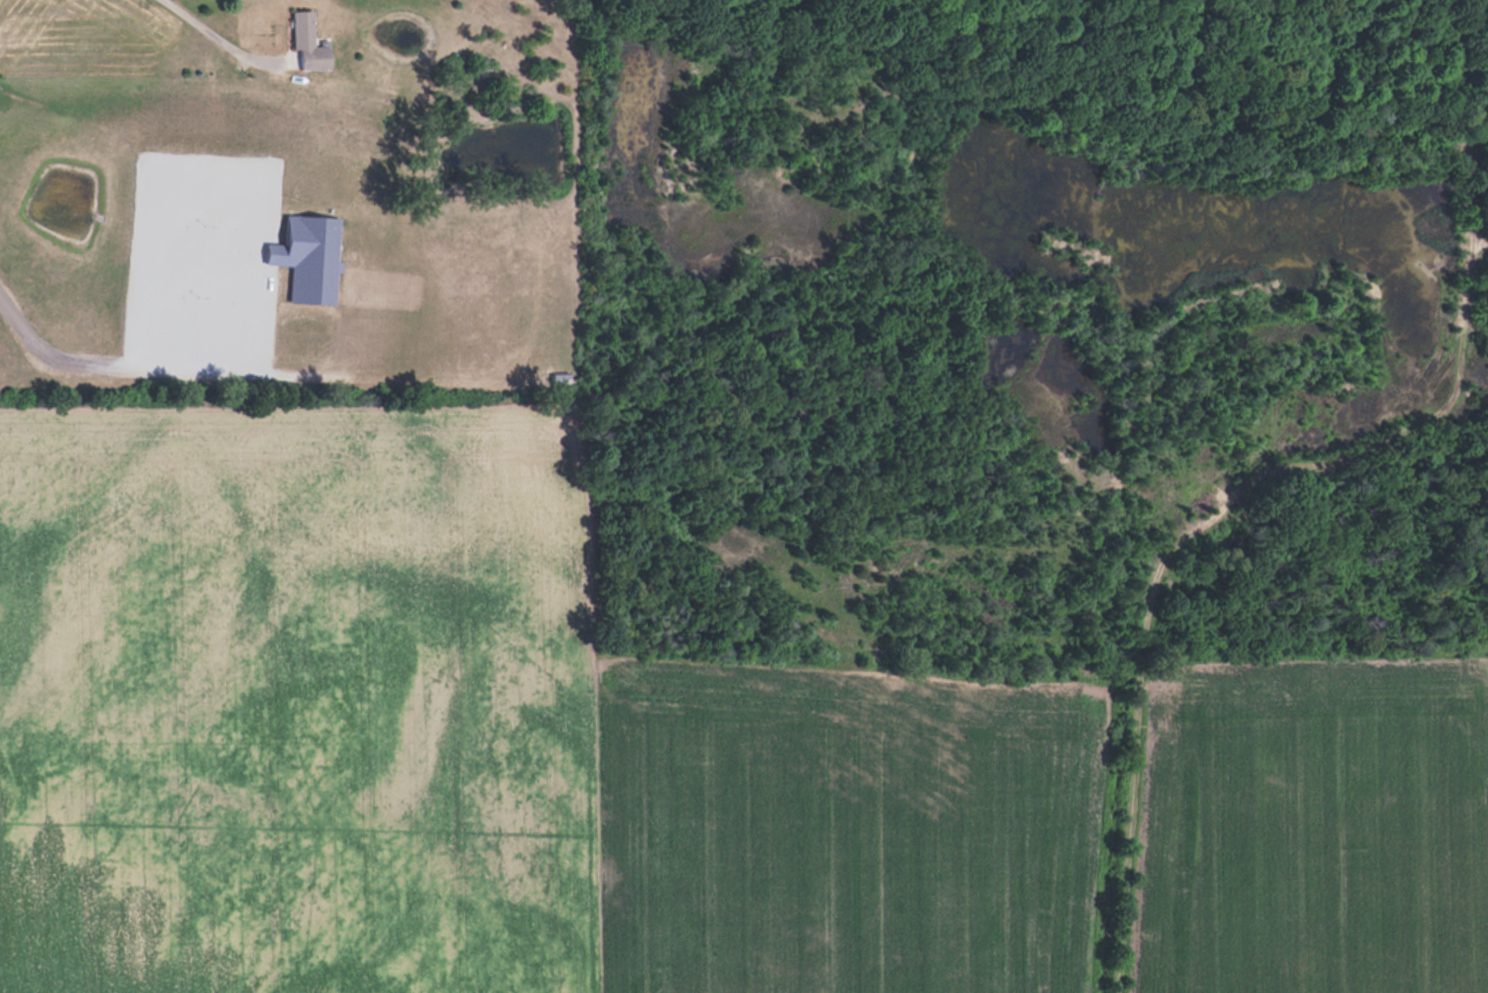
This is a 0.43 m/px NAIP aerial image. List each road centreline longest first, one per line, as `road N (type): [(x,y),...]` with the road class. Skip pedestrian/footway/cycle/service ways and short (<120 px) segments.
road 1 (residential): [(1115,992),(1129,599),(1146,557),(1249,476),(1362,448),(1410,414),(1439,365),(1456,298),(1459,177),(1466,144),(1487,109)]

